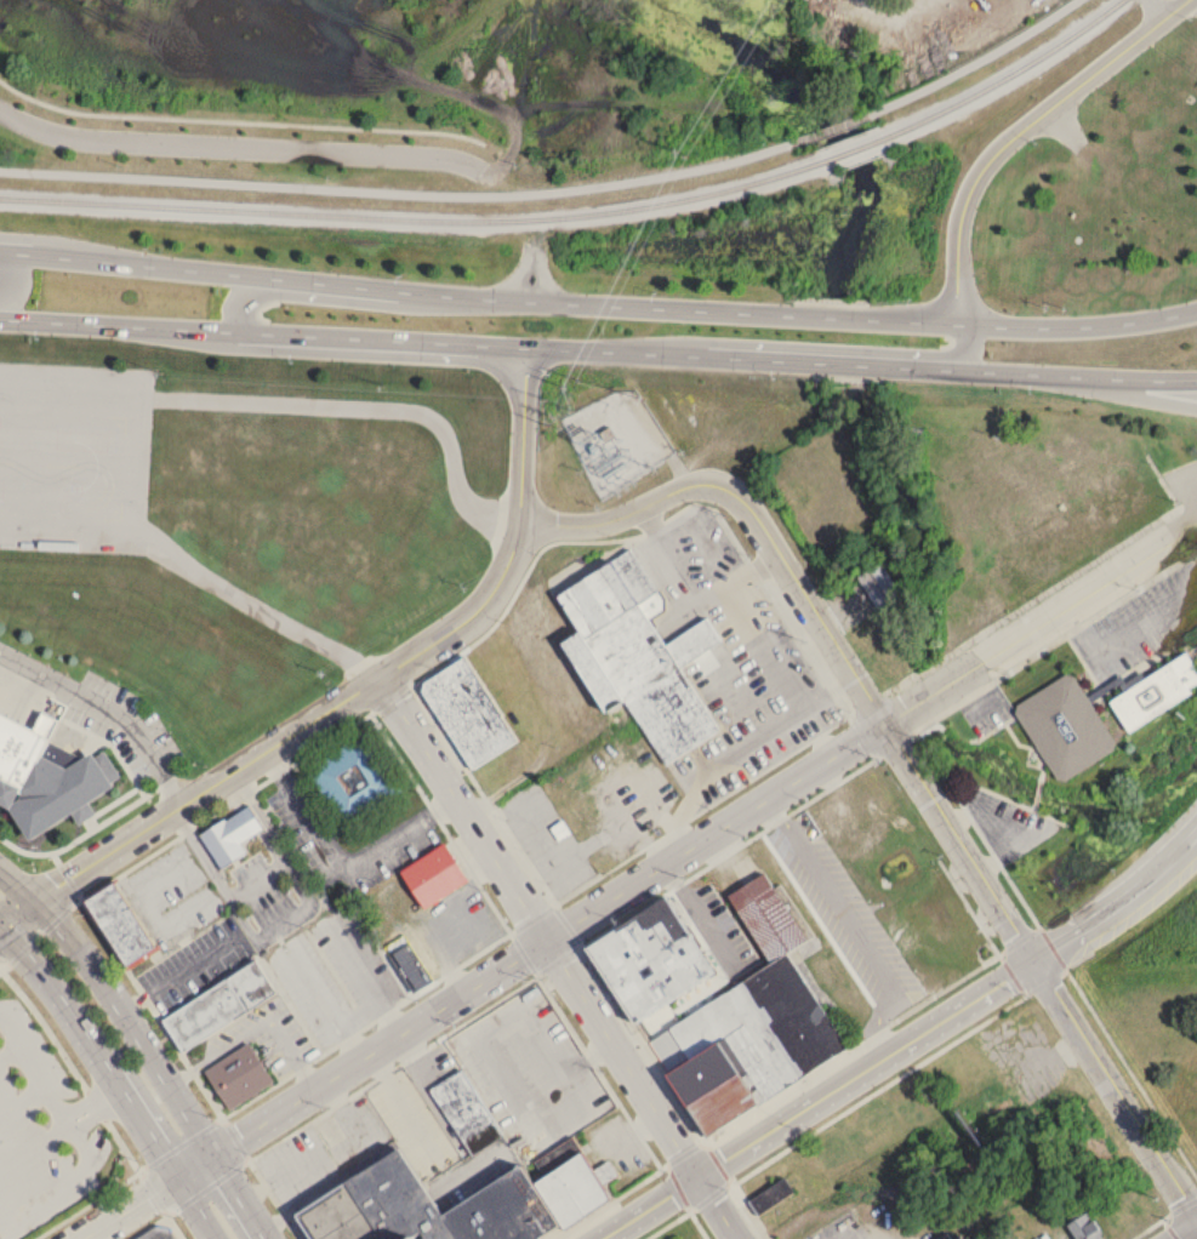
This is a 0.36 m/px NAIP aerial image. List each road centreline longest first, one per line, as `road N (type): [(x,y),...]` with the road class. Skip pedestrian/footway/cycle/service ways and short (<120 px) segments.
road 1 (trunk): [(1196,312),(1102,326),(961,325),(531,302),(0,254)]
road 2 (trunk): [(0,318),(1196,380)]
road 3 (residential): [(520,525),(612,524),(702,486),(745,504),(1196,1220)]
road 4 (residential): [(890,727),(84,1238)]
road 5 (residential): [(528,348),(517,548),(486,604),(384,685),(0,924)]
road 6 (residential): [(384,685),(739,1238)]
road 7 (tertiary): [(1039,966),(610,1238)]
road 8 (residential): [(0,107),(67,137),(445,156),(484,170)]
road 9 (secondary): [(268,1238),(79,946),(0,871)]
road 10 (residential): [(1190,0),(1008,143),(981,175),(963,213),(961,325)]
road 11 (secondary): [(0,924),(56,989),(217,1238)]
road 12 (residential): [(890,727),(1196,533)]
road 13 (trunk): [(649,354),(739,344),(956,355),(970,339),(961,325)]
road 14 (trunk): [(531,302),(418,304),(273,293),(247,306),(251,332)]
road 15 (tertiary): [(1196,846),(1039,966)]
road 16 (trunk): [(1036,376),(1196,406)]

